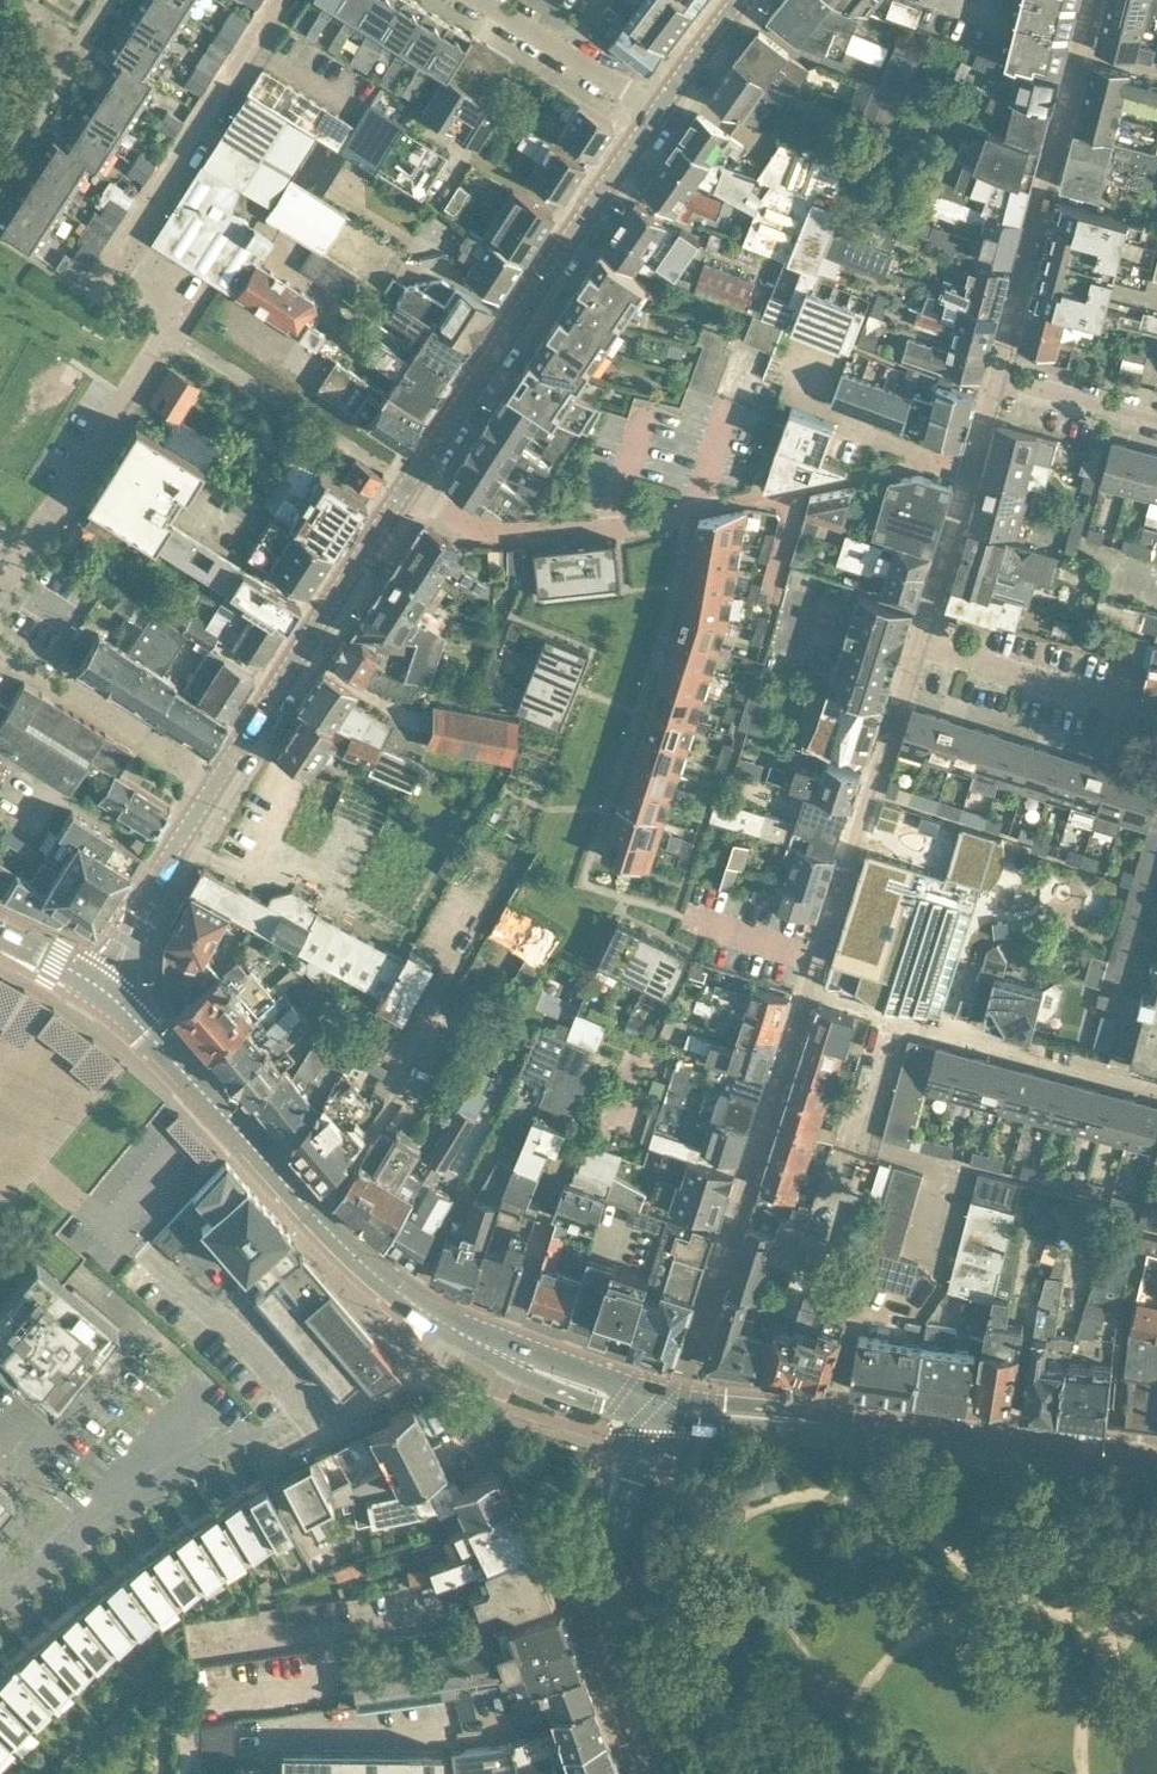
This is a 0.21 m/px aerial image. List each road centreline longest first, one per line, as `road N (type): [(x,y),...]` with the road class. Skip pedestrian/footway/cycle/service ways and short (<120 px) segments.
road 1 (residential): [(673,1397),(916,642)]
road 2 (tertiary): [(469,1336),(430,1317),(364,1266),(104,991)]
road 3 (tertiary): [(409,485),(658,109)]
road 4 (residential): [(409,485),(474,527),(504,535),(604,528),(809,486)]
road 5 (residential): [(1093,0),(994,378)]
road 6 (unclassified): [(0,570),(11,577),(174,314),(153,300),(174,268)]
road 7 (unclassified): [(657,1773),(610,1637),(606,1583),(620,1520),(661,1418)]
road 8 (tertiary): [(213,784),(409,485)]
road 9 (unclassified): [(286,0),(94,295)]
road 10 (tertiary): [(827,1423),(1156,1467)]
road 11 (residential): [(1156,1080),(890,1017)]
road 12 (residential): [(807,339),(786,393),(863,422),(869,435),(971,470)]
road 13 (residential): [(213,784),(0,653)]
road 14 (residential): [(916,642),(1156,710)]
road 15 (tertiary): [(104,991),(213,784)]
road 16 (tertiary): [(673,1397),(469,1336)]
road 17 (tertiary): [(469,1336),(539,1381),(661,1418)]
road 18 (residential): [(658,109),(478,0)]
road 19 (residential): [(916,642),(971,470)]
road 20 (residential): [(1156,420),(994,378)]
road 21 (tertiary): [(661,1418),(774,1428),(827,1423)]
road 22 (tertiary): [(827,1423),(777,1407),(673,1397)]
road 23 (tertiary): [(658,109),(741,0)]

